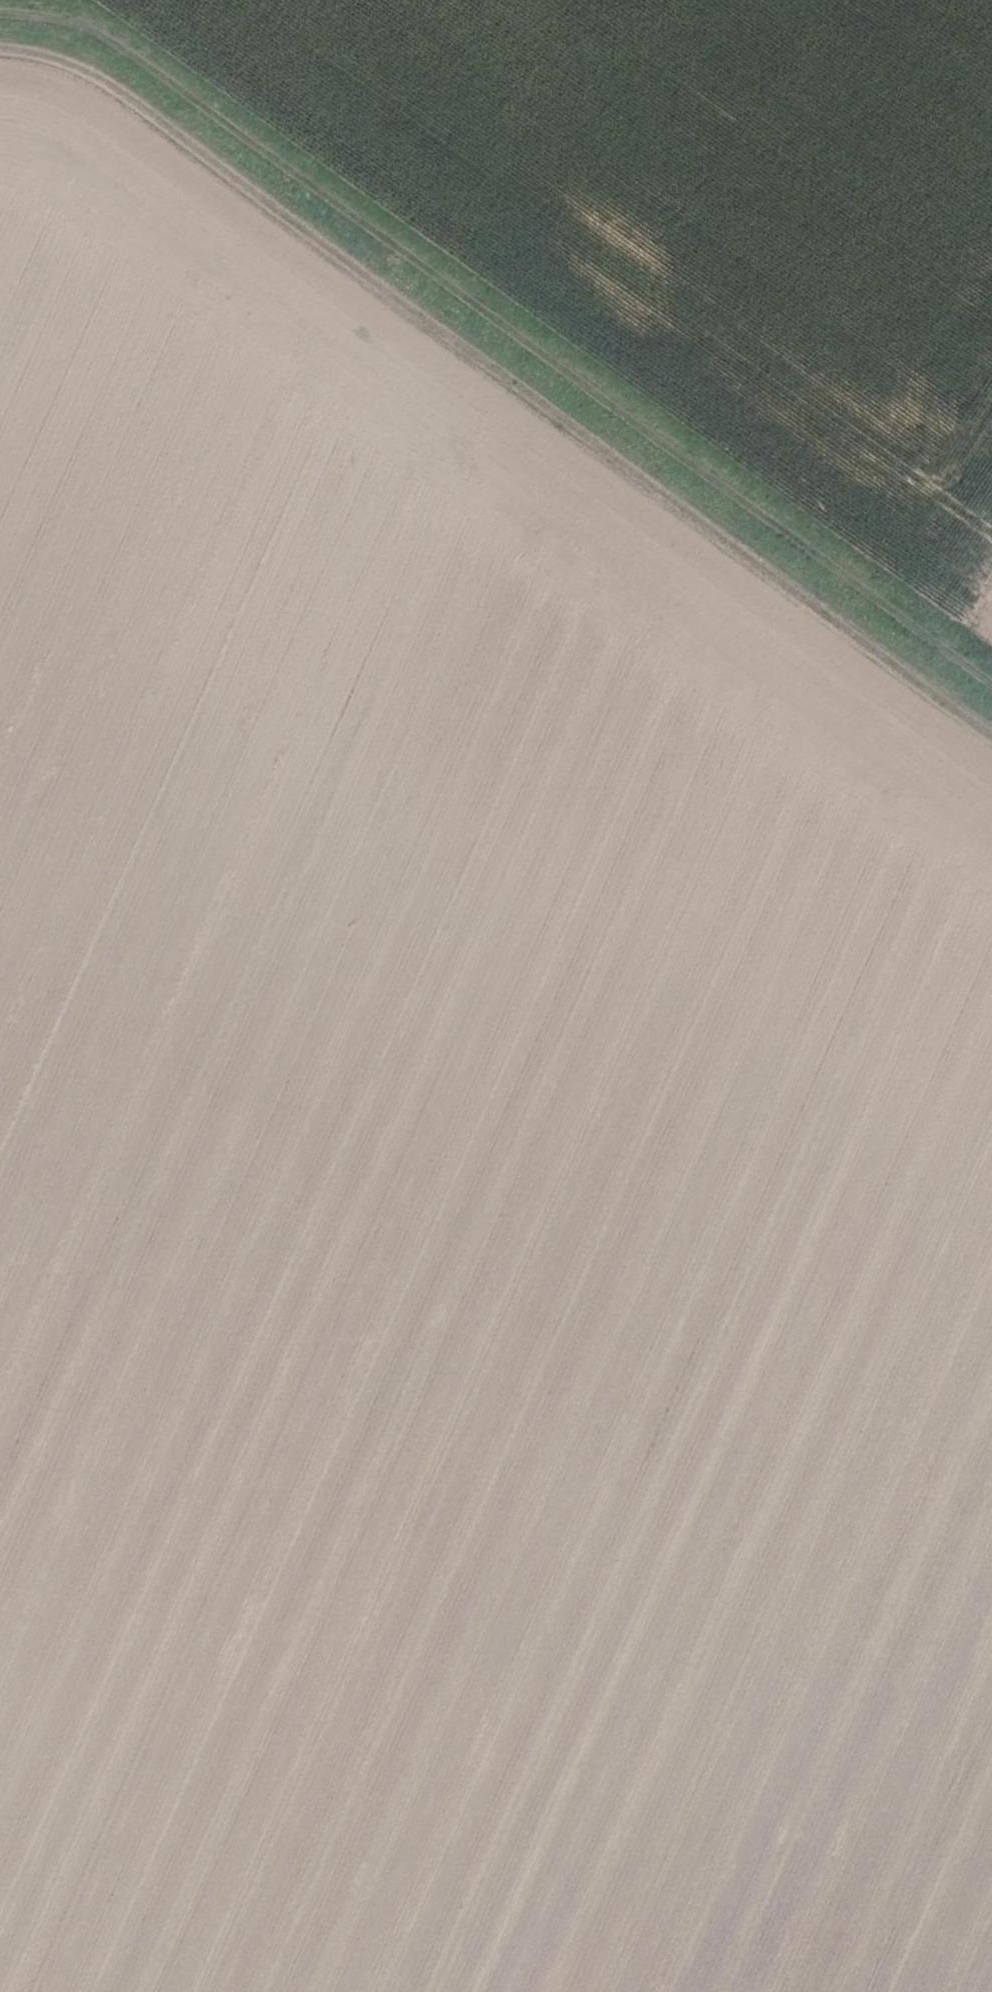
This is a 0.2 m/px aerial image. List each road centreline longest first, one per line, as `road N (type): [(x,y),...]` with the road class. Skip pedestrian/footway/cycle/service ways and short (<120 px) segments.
road 1 (track): [(0,52),(104,87),(991,728)]

